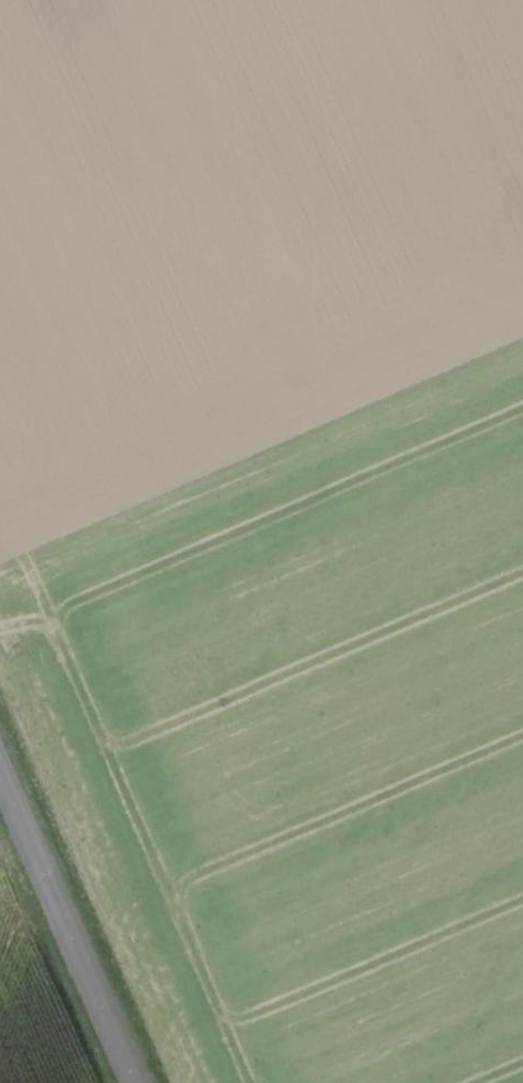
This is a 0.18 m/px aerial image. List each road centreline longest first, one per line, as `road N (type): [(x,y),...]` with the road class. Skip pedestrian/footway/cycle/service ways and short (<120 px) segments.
road 1 (secondary): [(0,793),(126,1082)]

